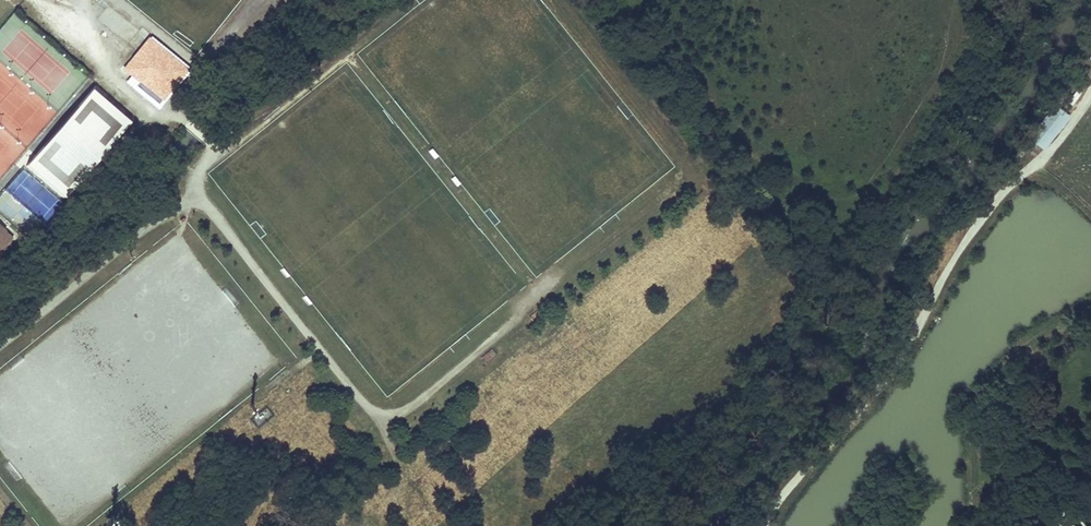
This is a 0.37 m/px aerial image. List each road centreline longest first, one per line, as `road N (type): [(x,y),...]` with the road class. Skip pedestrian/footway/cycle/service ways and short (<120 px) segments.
road 1 (track): [(193,183),(379,422),(399,466)]
road 2 (track): [(210,145),(177,203),(0,343)]
road 3 (track): [(379,422),(409,410),(555,282)]
road 4 (track): [(250,0),(166,106),(178,117)]

